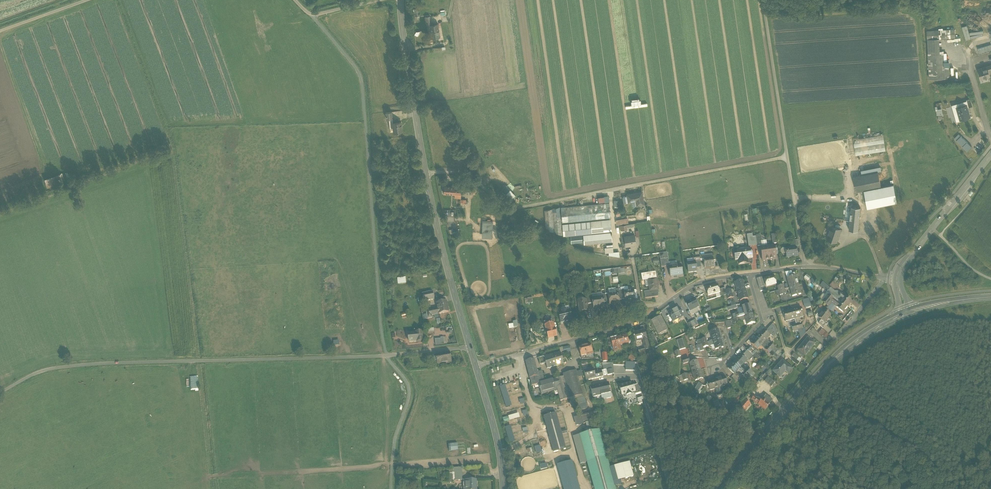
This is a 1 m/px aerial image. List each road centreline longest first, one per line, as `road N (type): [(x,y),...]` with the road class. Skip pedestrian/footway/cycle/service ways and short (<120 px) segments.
road 1 (track): [(306,11),(361,84),(380,333),(408,390),(393,437),(390,488)]
road 2 (track): [(471,348),(82,364),(36,374),(0,396)]
road 3 (track): [(850,175),(844,244),(804,267),(763,0)]
road 4 (secondary): [(477,369),(427,174),(401,0)]
road 5 (track): [(786,157),(508,208),(462,172),(427,174)]
road 6 (residential): [(751,274),(700,282),(643,319),(477,369)]
road 7 (primary): [(724,488),(830,363),(907,313)]
road 8 (tertiary): [(896,280),(990,156)]
road 9 (track): [(0,44),(49,177)]
road 10 (residential): [(885,279),(826,266),(751,274)]
road 11 (secondary): [(503,488),(477,369)]

